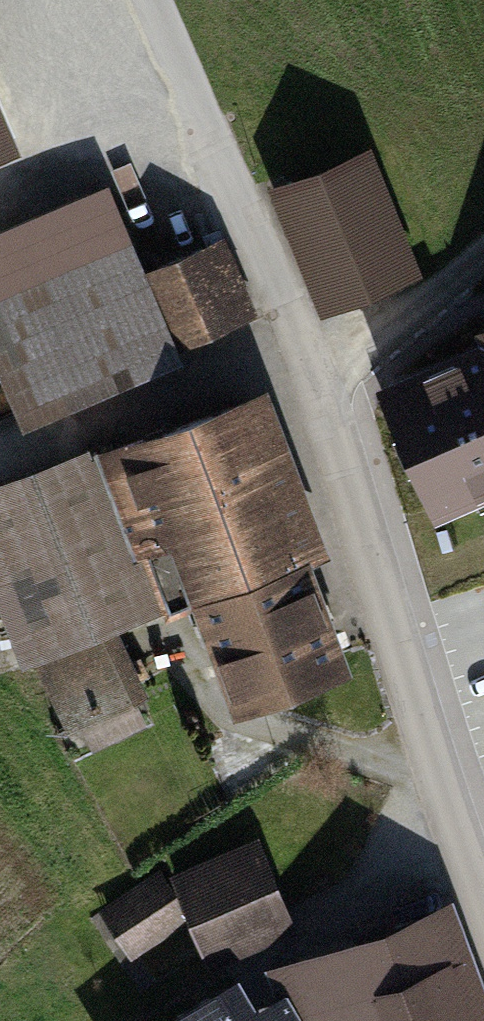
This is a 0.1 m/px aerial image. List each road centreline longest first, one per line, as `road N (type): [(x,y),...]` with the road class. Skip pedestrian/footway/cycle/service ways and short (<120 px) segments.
road 1 (residential): [(167,0),(307,355),(483,875)]
road 2 (track): [(307,355),(483,276)]

